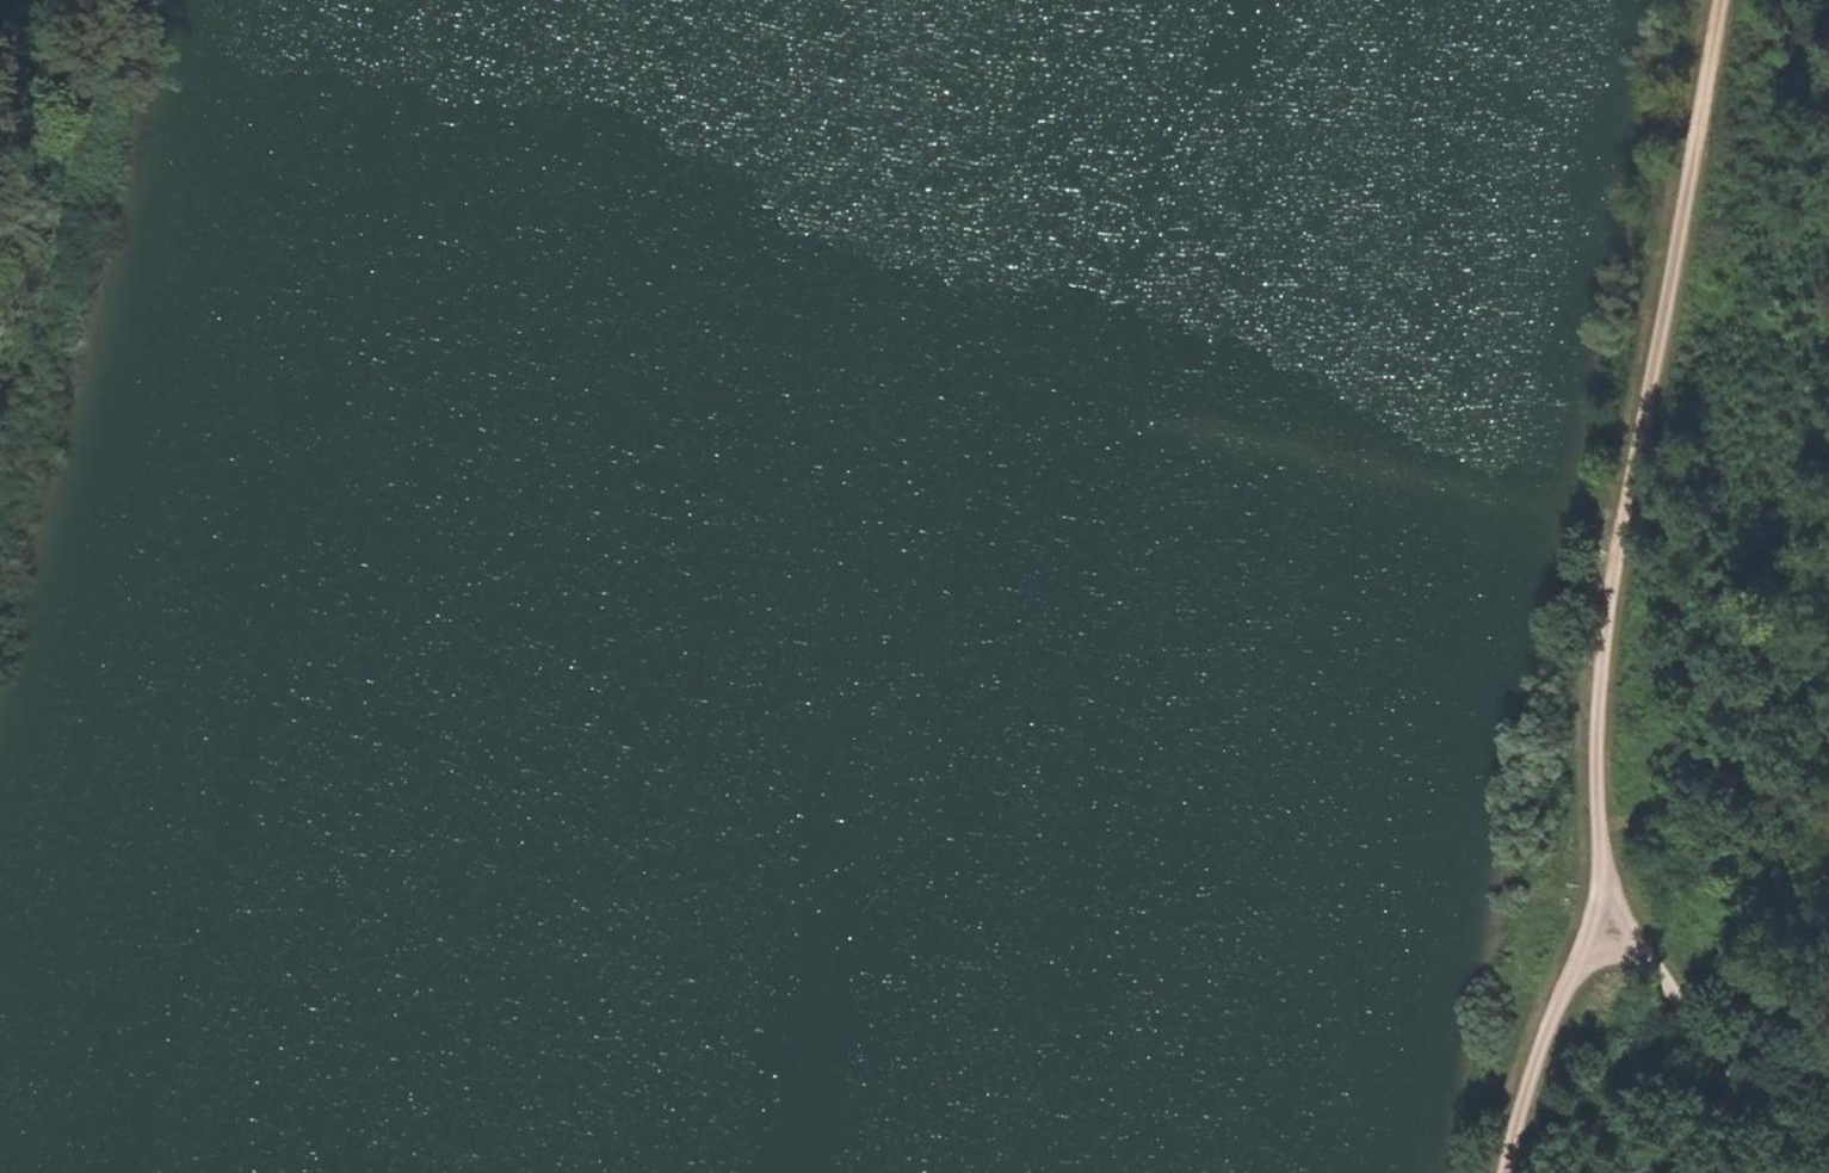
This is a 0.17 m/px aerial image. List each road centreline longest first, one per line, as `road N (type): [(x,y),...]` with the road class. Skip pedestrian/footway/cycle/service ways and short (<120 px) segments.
road 1 (track): [(1730,0),(1615,600),(1600,743),(1610,920)]
road 2 (track): [(1610,920),(1683,999),(1777,1172)]
road 3 (track): [(1610,920),(1531,1071),(1506,1172)]

